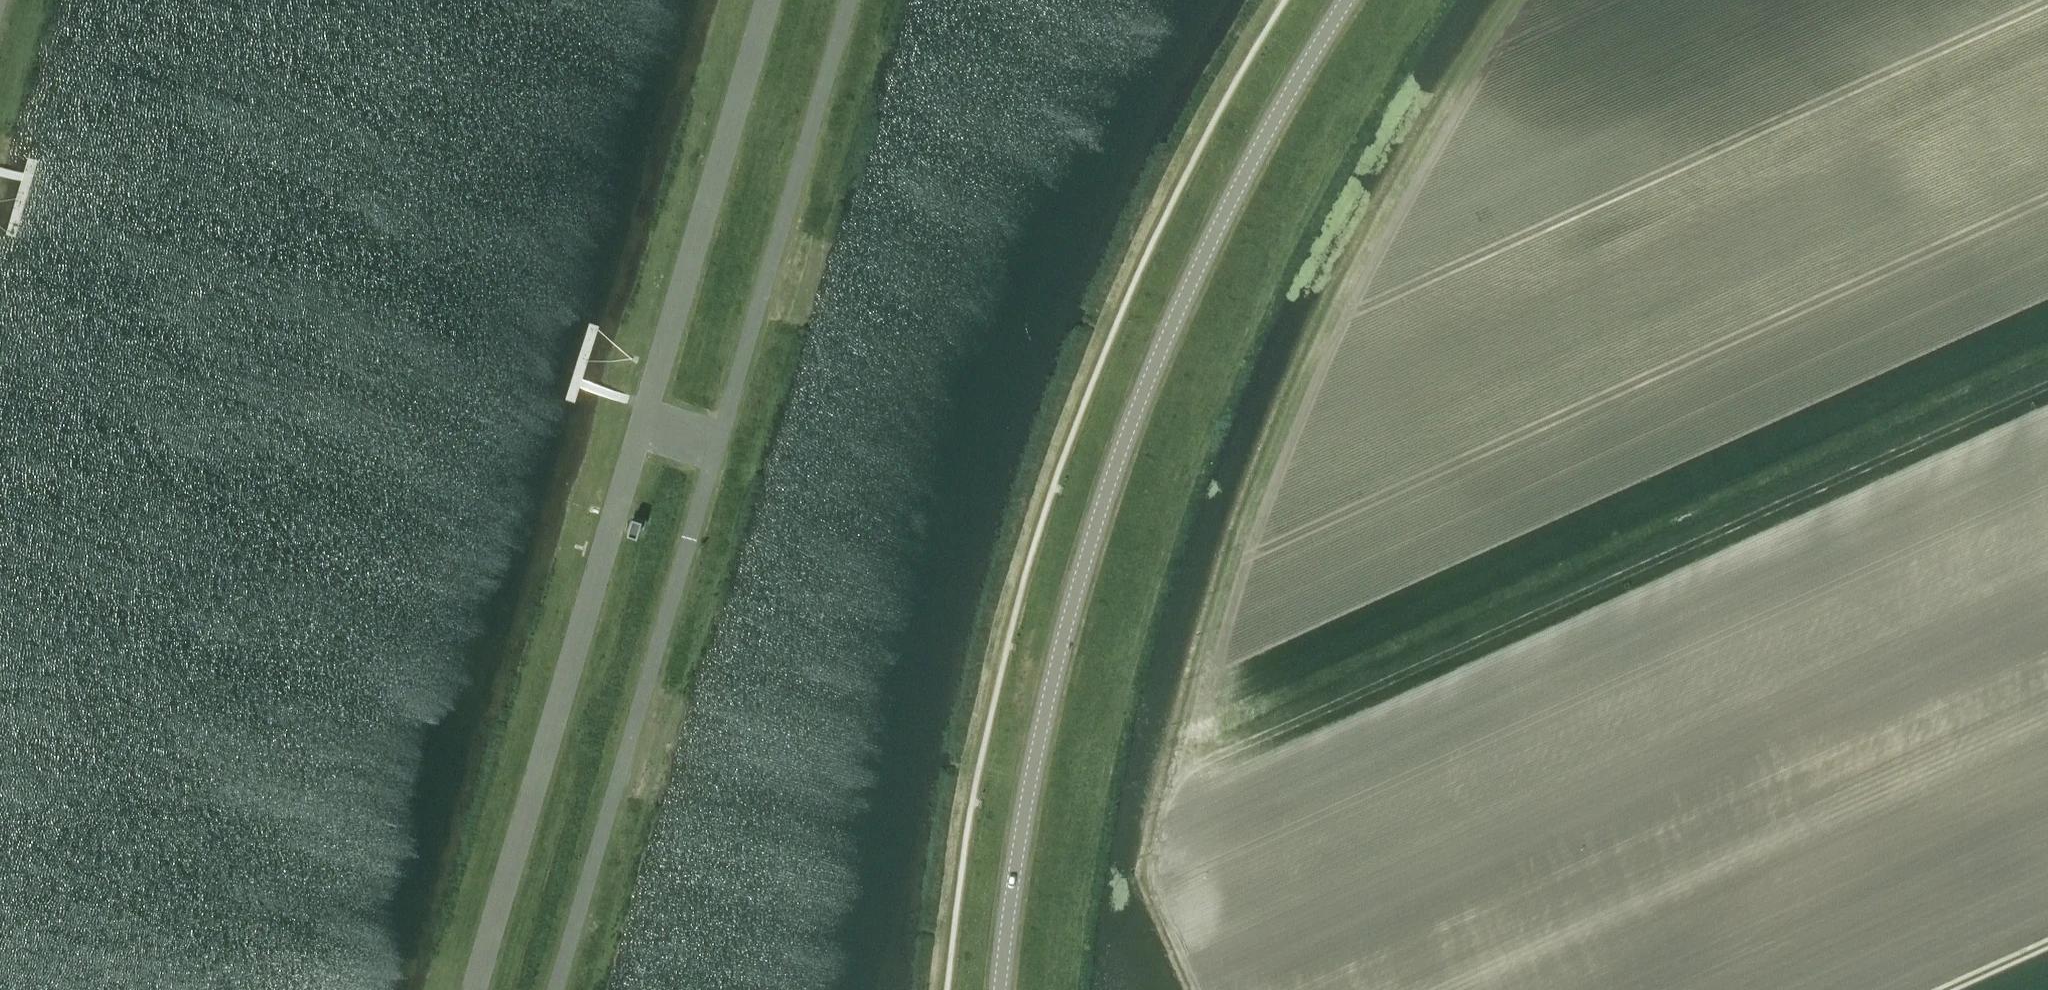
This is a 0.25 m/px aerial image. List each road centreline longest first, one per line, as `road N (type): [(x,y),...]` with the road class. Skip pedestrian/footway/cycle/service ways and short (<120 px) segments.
road 1 (unclassified): [(1351,0),(1242,182),(1140,421),(1039,760),(1008,989)]
road 2 (track): [(1372,237),(1906,0)]

